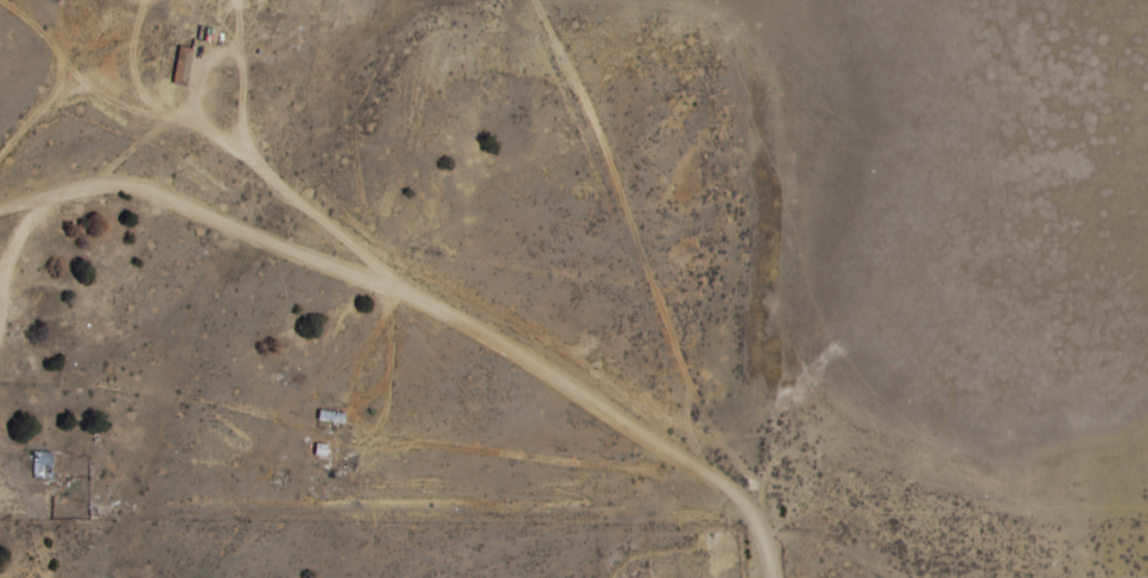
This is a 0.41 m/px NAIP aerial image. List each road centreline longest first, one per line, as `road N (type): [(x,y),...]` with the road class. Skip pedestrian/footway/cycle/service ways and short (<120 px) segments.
road 1 (residential): [(773,577),(766,542),(732,494),(419,297),(108,183),(0,208)]
road 2 (track): [(776,577),(765,506),(692,388),(584,99),(533,0)]

